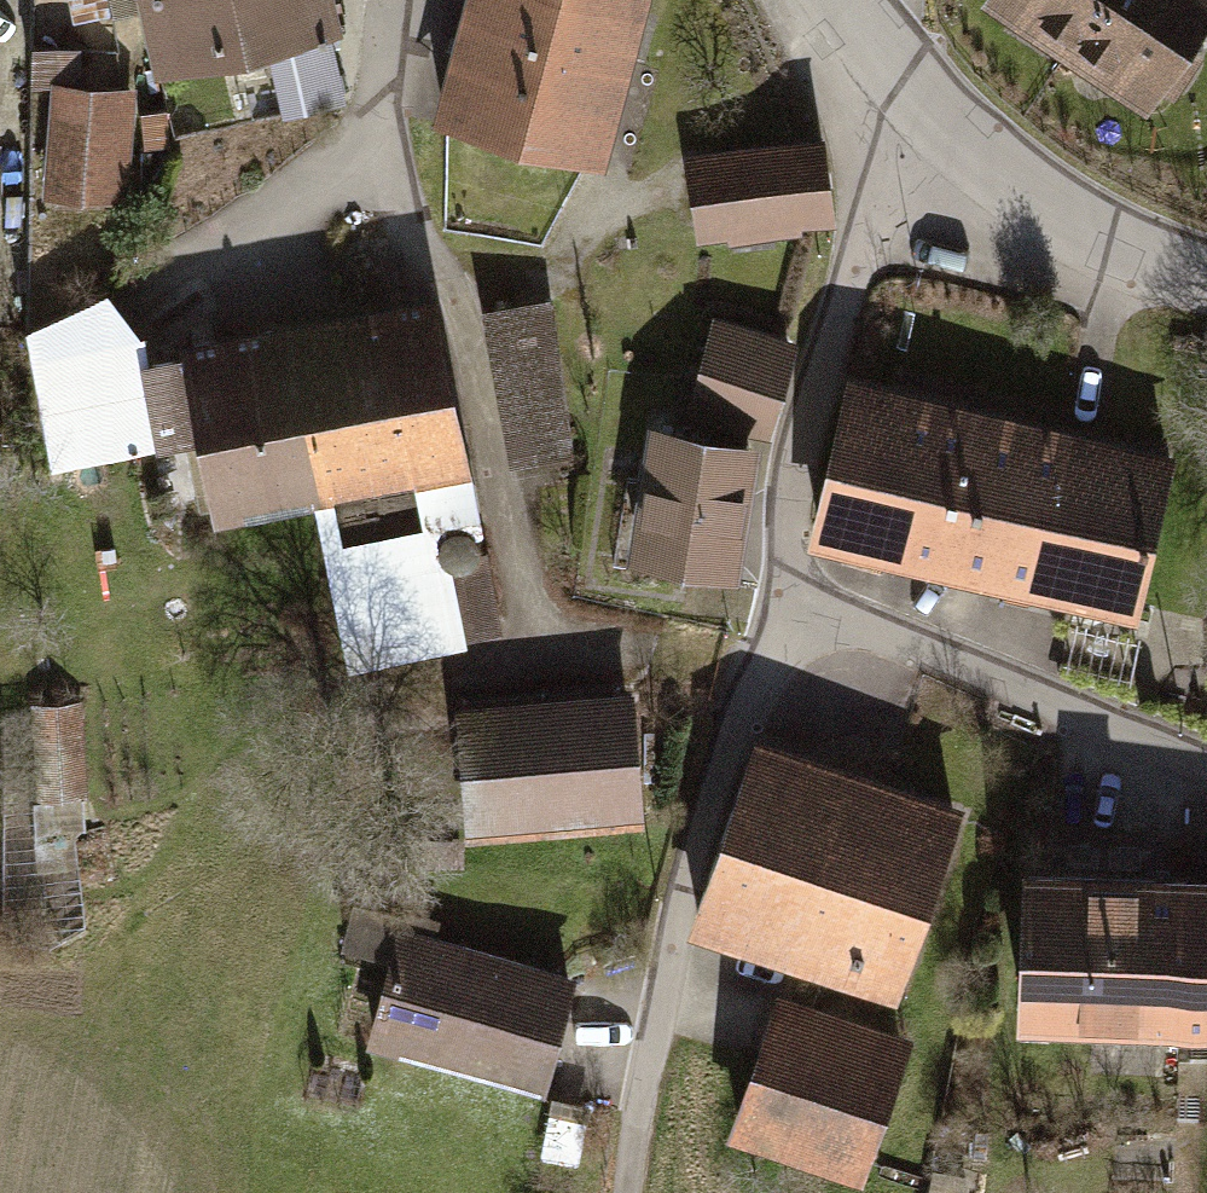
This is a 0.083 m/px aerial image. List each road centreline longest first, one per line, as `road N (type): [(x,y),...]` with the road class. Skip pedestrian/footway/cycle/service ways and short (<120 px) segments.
road 1 (residential): [(791,597),(677,902),(635,1192)]
road 2 (residential): [(921,118),(794,452),(791,597)]
road 3 (residential): [(1206,763),(791,597)]
road 4 (tertiary): [(921,118),(1072,228),(1206,285)]
road 5 (tertiary): [(847,19),(921,118)]

